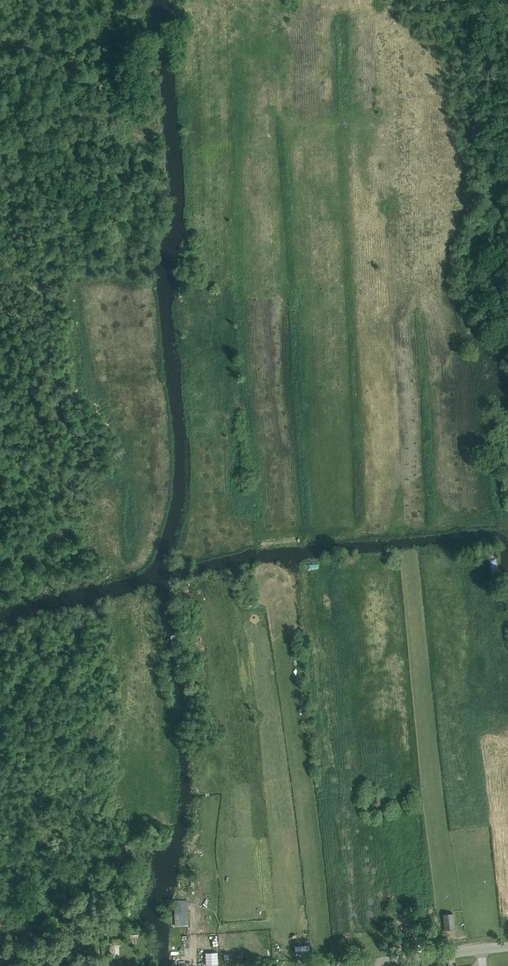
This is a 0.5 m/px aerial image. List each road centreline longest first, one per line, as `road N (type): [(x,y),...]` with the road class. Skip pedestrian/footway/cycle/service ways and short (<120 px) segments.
road 1 (residential): [(507,944),(332,965)]

